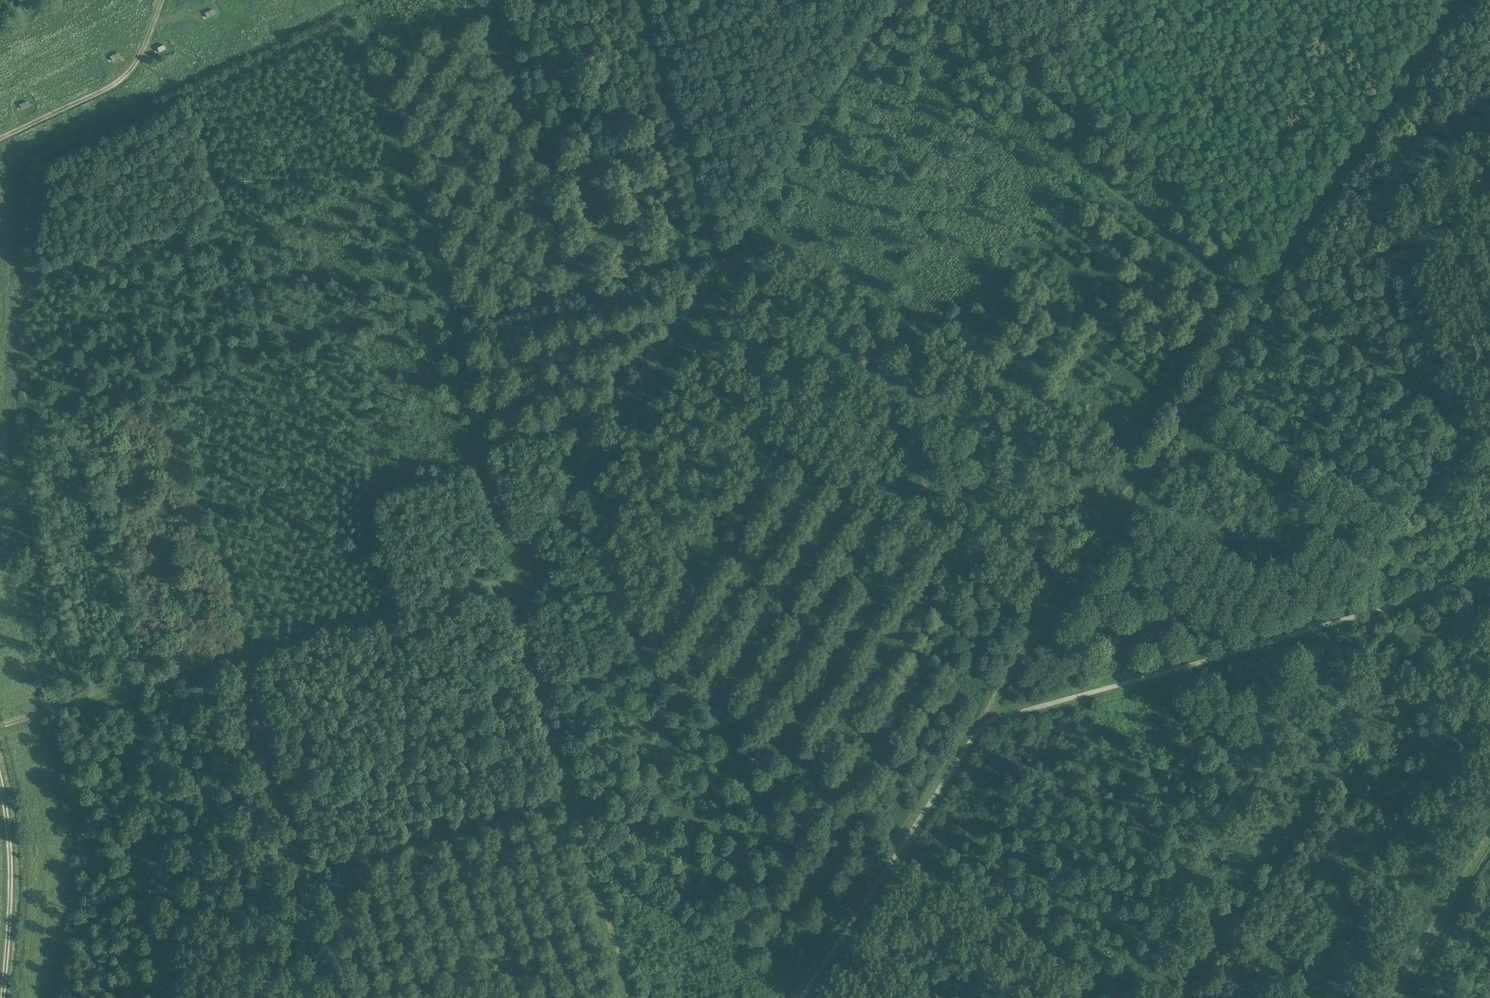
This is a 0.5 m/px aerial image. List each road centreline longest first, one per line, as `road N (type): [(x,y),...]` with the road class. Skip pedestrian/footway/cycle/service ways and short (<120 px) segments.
road 1 (track): [(162,0),(140,55),(115,84),(0,139)]
road 2 (track): [(0,782),(9,856),(3,997)]

